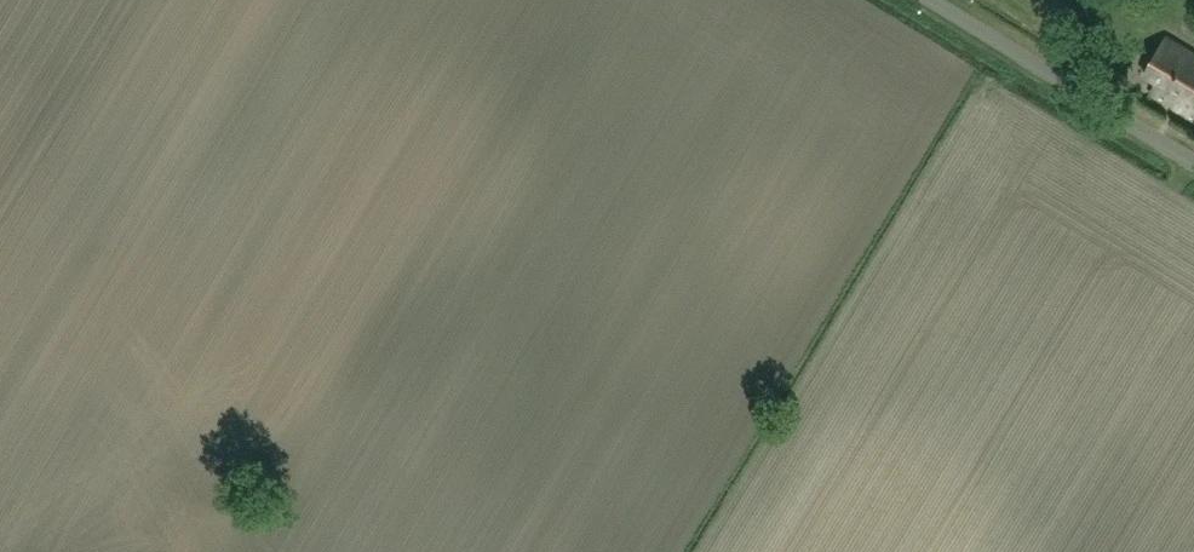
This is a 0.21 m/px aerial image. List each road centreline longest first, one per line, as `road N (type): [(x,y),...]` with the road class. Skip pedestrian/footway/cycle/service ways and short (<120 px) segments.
road 1 (unclassified): [(1193,162),(929,0)]

